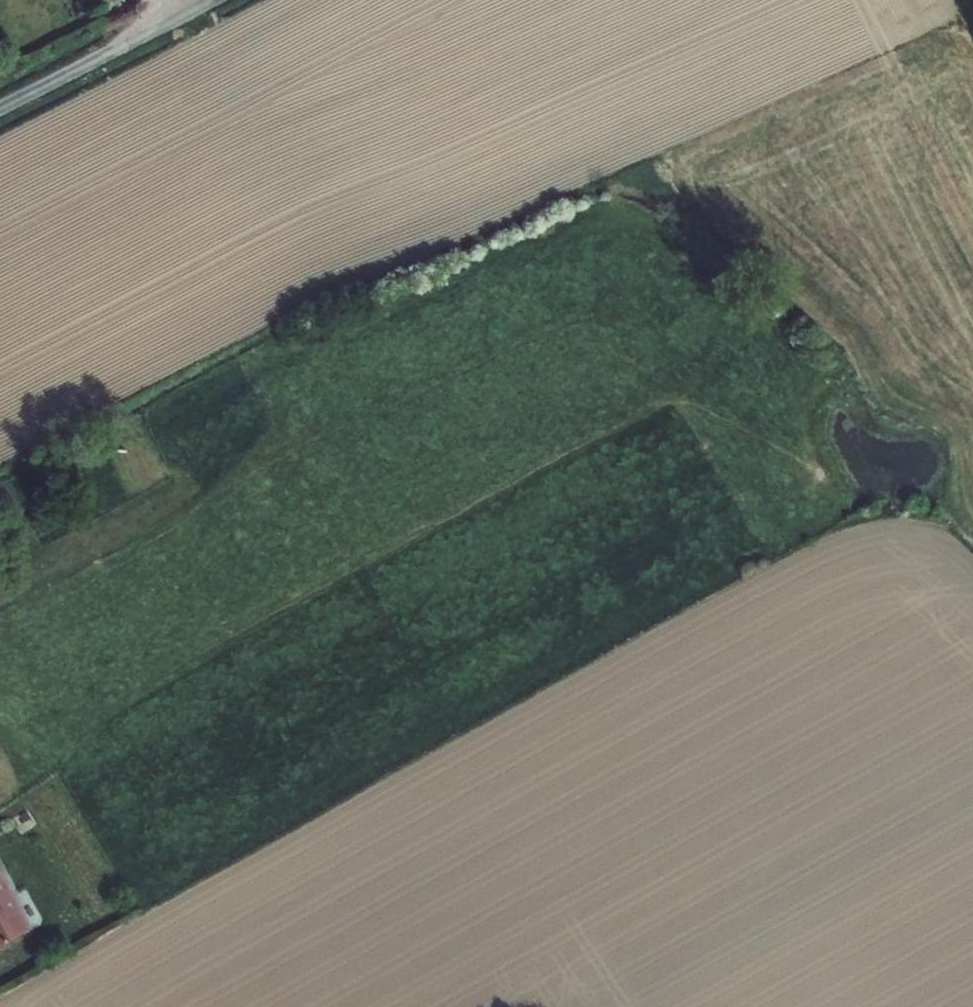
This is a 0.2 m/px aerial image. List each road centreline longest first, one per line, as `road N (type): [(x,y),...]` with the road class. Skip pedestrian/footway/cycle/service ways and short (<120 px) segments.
road 1 (unclassified): [(0,109),(213,0)]

